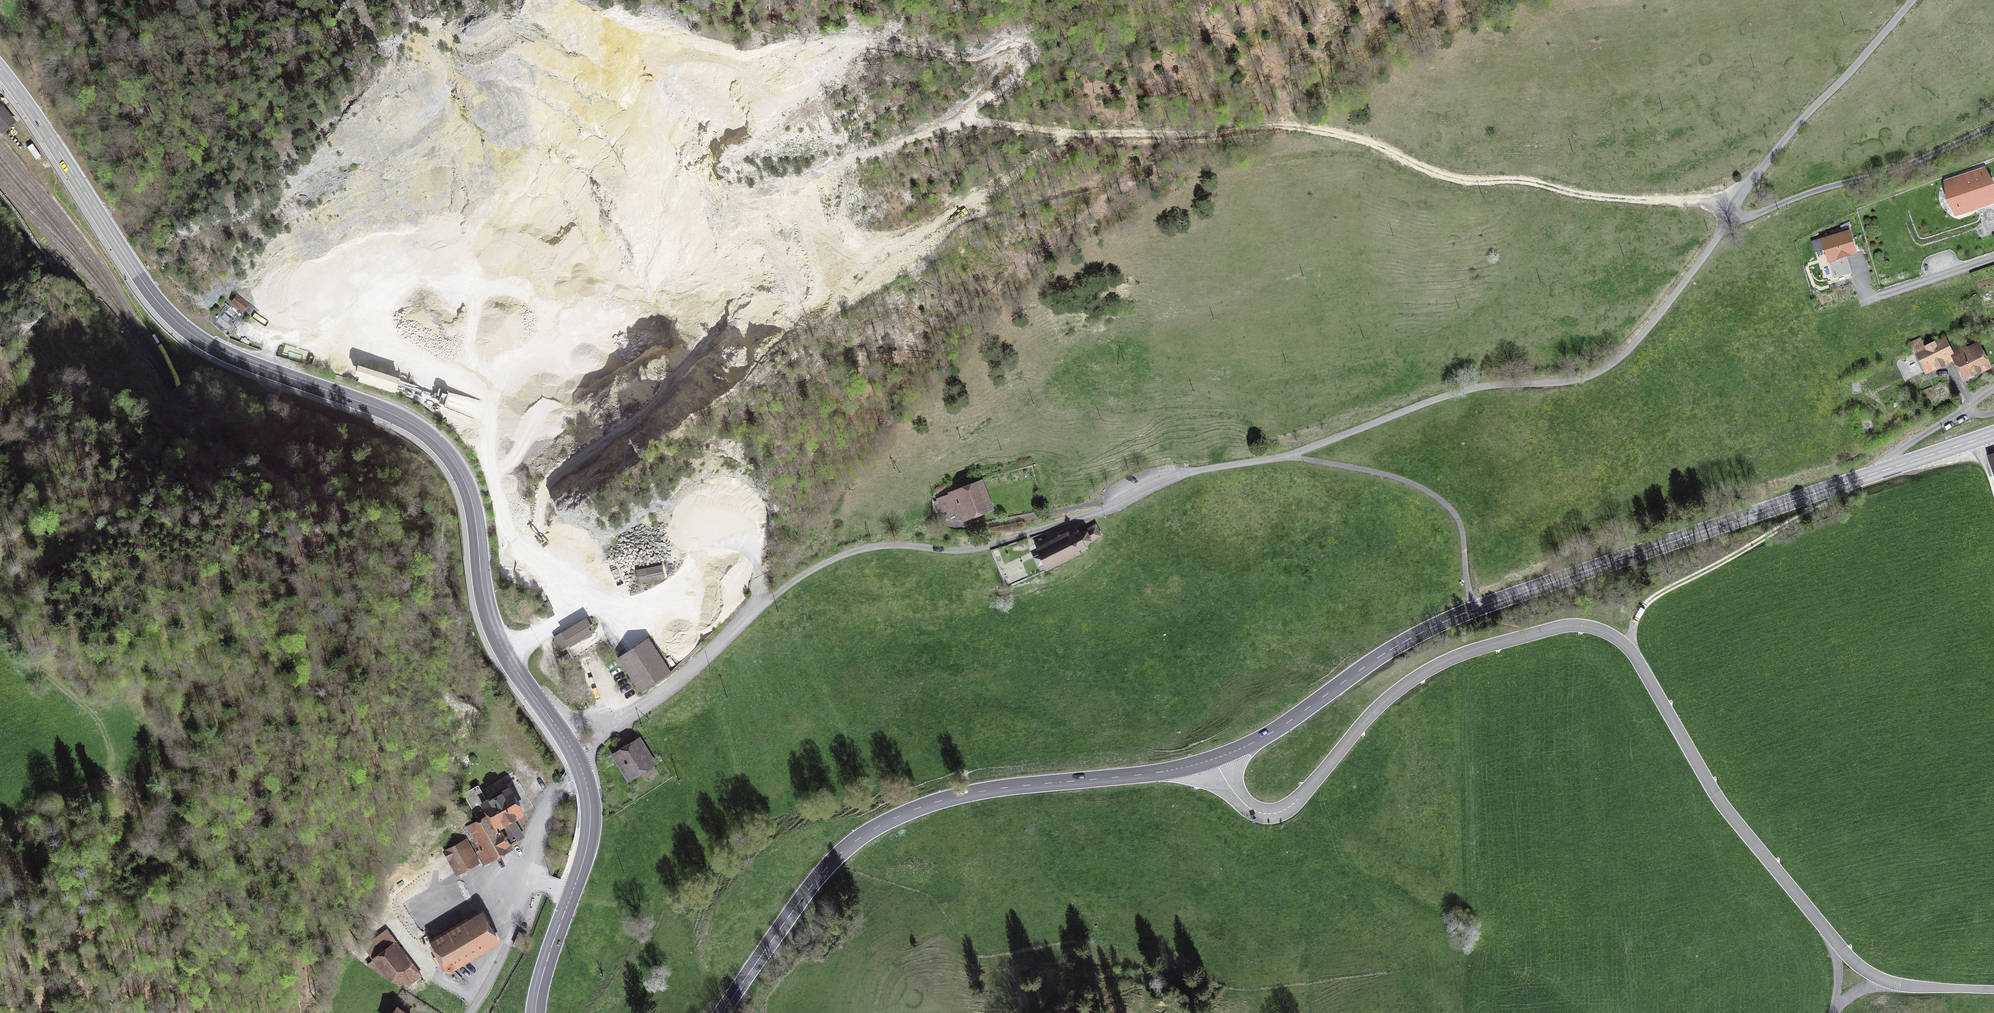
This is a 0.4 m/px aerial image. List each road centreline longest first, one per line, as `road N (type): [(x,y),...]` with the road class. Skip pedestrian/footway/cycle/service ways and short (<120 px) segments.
road 1 (track): [(1730,213),(1698,202),(1450,178),(1366,141),(1300,126),(1157,133),(955,123),(798,183)]
road 2 (tertiary): [(1834,939),(1725,808),(1636,659),(1594,628),(1558,627),(1426,671),(1373,712),(1283,811),(1247,806),(1212,759)]
road 3 (residential): [(572,750),(687,676),(757,608),(842,554),(875,546),(998,544),(1192,472),(1288,458)]
road 4 (primary): [(572,750),(493,631),(472,504),(444,451),(389,413),(198,339),(142,283)]
road 5 (primary): [(1212,759),(954,797),(874,828),(817,877),(721,1012)]
road 6 (primary): [(1993,433),(1476,609)]
road 7 (track): [(278,329),(466,378),(486,395),(510,535),(557,574),(574,603),(558,623),(505,654)]
road 8 (residential): [(1730,213),(1648,327),(1600,369),(1559,383),(1456,392),(1288,458)]
road 9 (track): [(955,123),(1024,67),(1027,48),(1013,43),(966,59),(824,41),(736,60)]
road 10 (track): [(0,830),(50,797),(103,778),(110,760),(92,713),(15,650),(0,595)]
road 11 (primary): [(1476,609),(1407,640),(1277,730),(1212,759)]
road 12 (track): [(1628,649),(1651,599),(1826,504),(1852,481)]
road 13 (residential): [(1730,213),(1754,215),(1907,165),(1993,126)]
road 14 (unclassified): [(1730,213),(1910,0)]
road 15 (residential): [(1288,458),(1392,476),(1446,505),(1463,535),(1476,609)]
road 16 (primary): [(535,1012),(589,838),(587,785),(572,750)]
road 17 (primary): [(0,69),(142,283)]
road 18 (track): [(1079,131),(900,242)]
road 19 (track): [(732,514),(665,607),(627,614),(574,603)]
road 20 (residential): [(470,1012),(507,944),(528,876)]
road 21 (residential): [(1993,258),(1866,300)]

